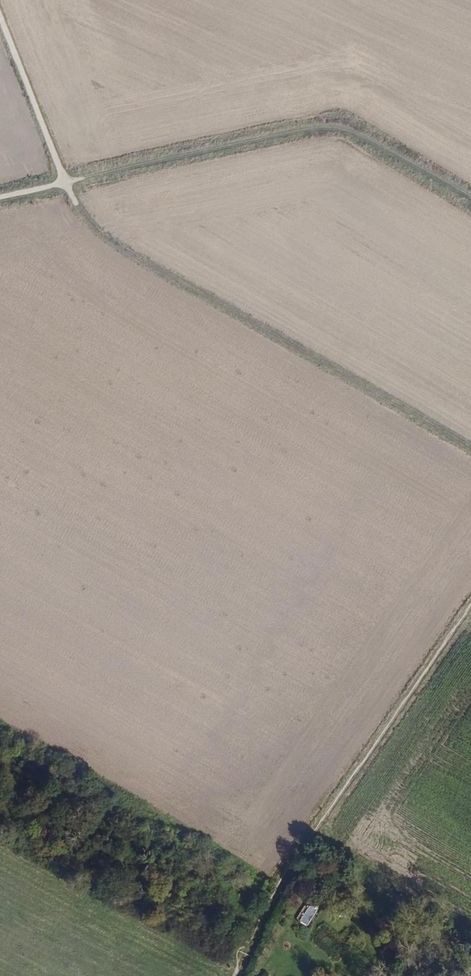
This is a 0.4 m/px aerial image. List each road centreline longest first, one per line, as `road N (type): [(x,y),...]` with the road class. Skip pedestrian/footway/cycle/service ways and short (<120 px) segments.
road 1 (track): [(65,181),(87,221),(122,248),(470,450)]
road 2 (track): [(236,975),(264,908),(470,606)]
road 3 (track): [(65,181),(342,123),(470,197)]
road 4 (track): [(0,17),(65,181)]

